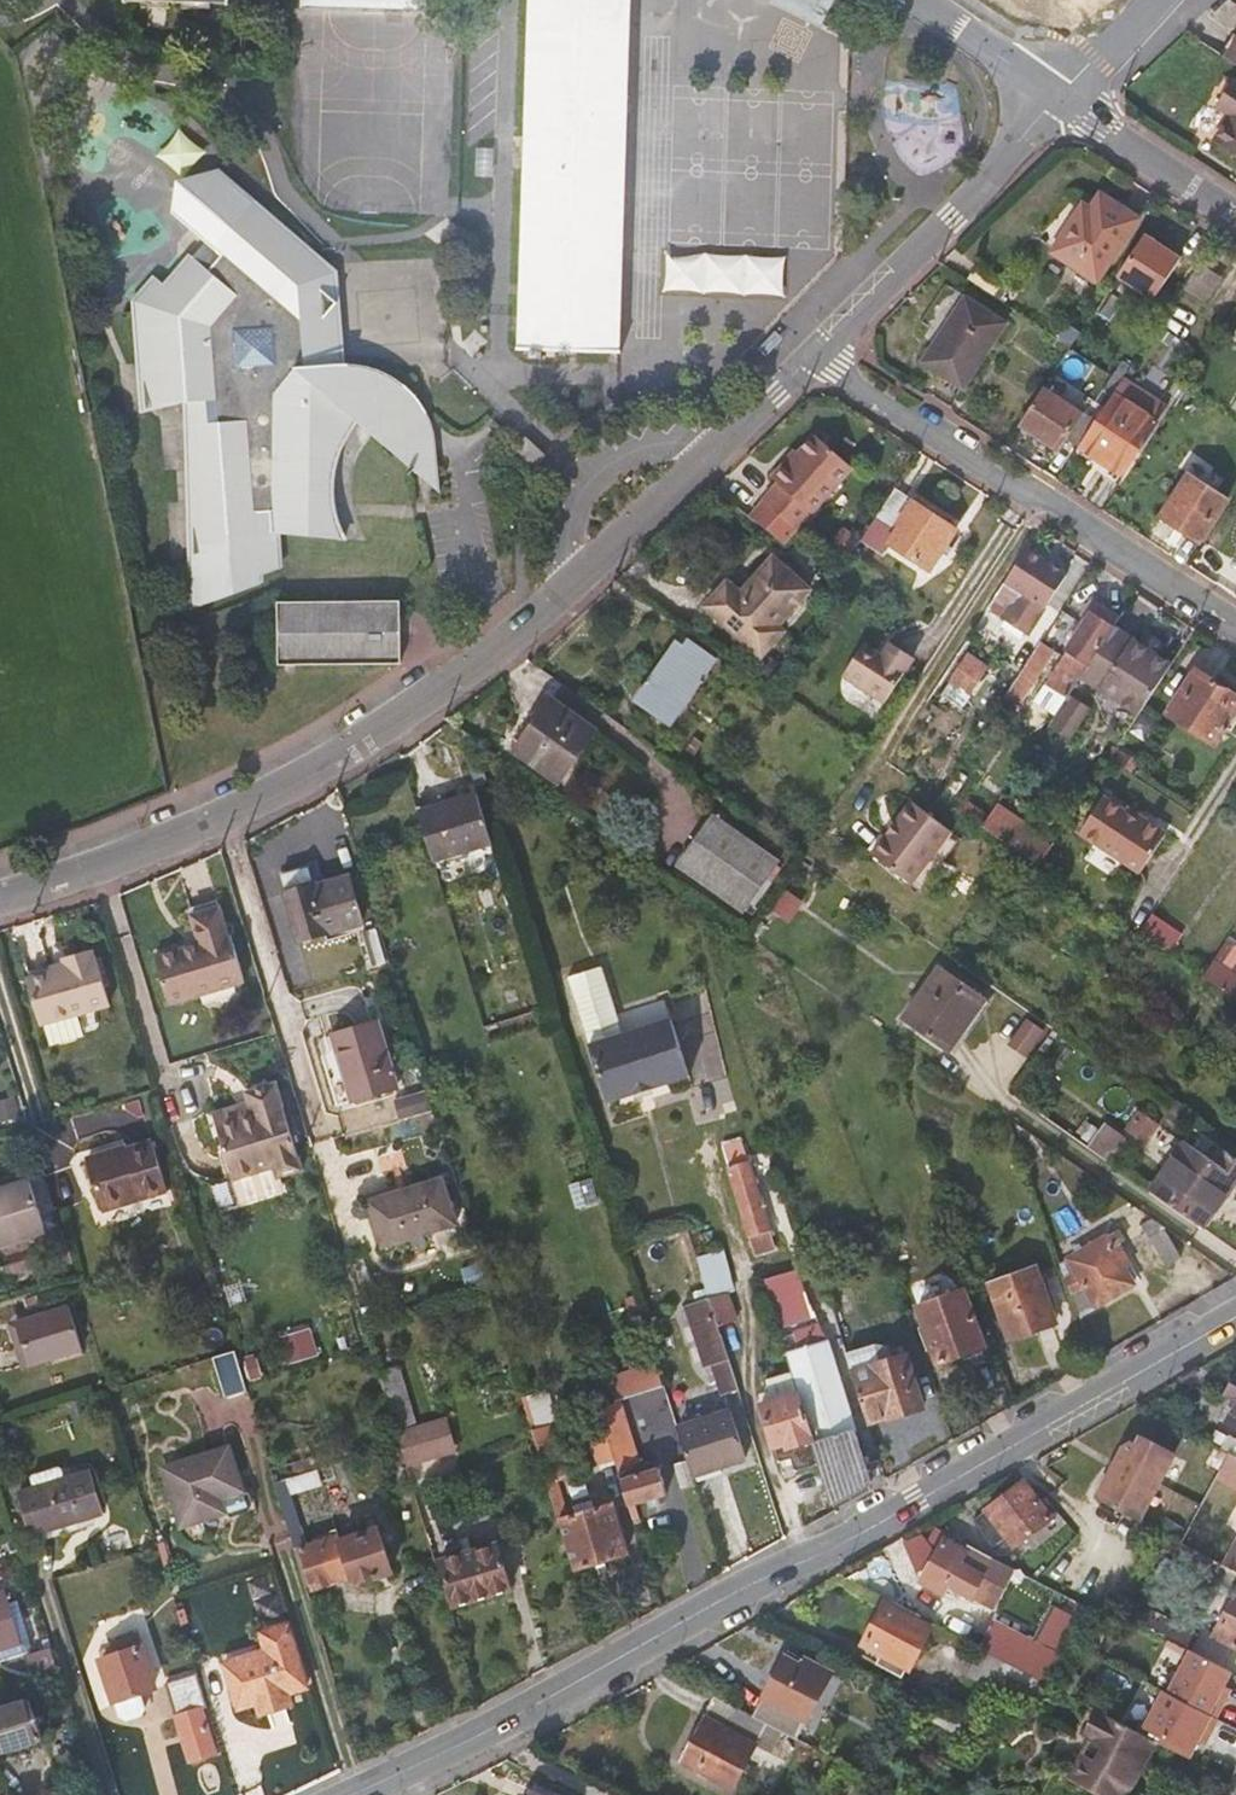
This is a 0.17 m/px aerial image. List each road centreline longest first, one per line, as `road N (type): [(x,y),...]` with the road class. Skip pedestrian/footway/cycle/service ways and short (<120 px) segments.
road 1 (secondary): [(1235,1316),(917,1501),(489,1734),(357,1794)]
road 2 (residential): [(0,901),(257,807),(424,706),(566,593),(817,353)]
road 3 (residential): [(1235,624),(817,353)]
road 4 (residential): [(817,353),(953,216),(1053,100)]
road 5 (residential): [(1053,100),(1235,219)]
road 6 (residential): [(916,0),(1053,100)]
road 7 (residential): [(1166,0),(1053,100)]

